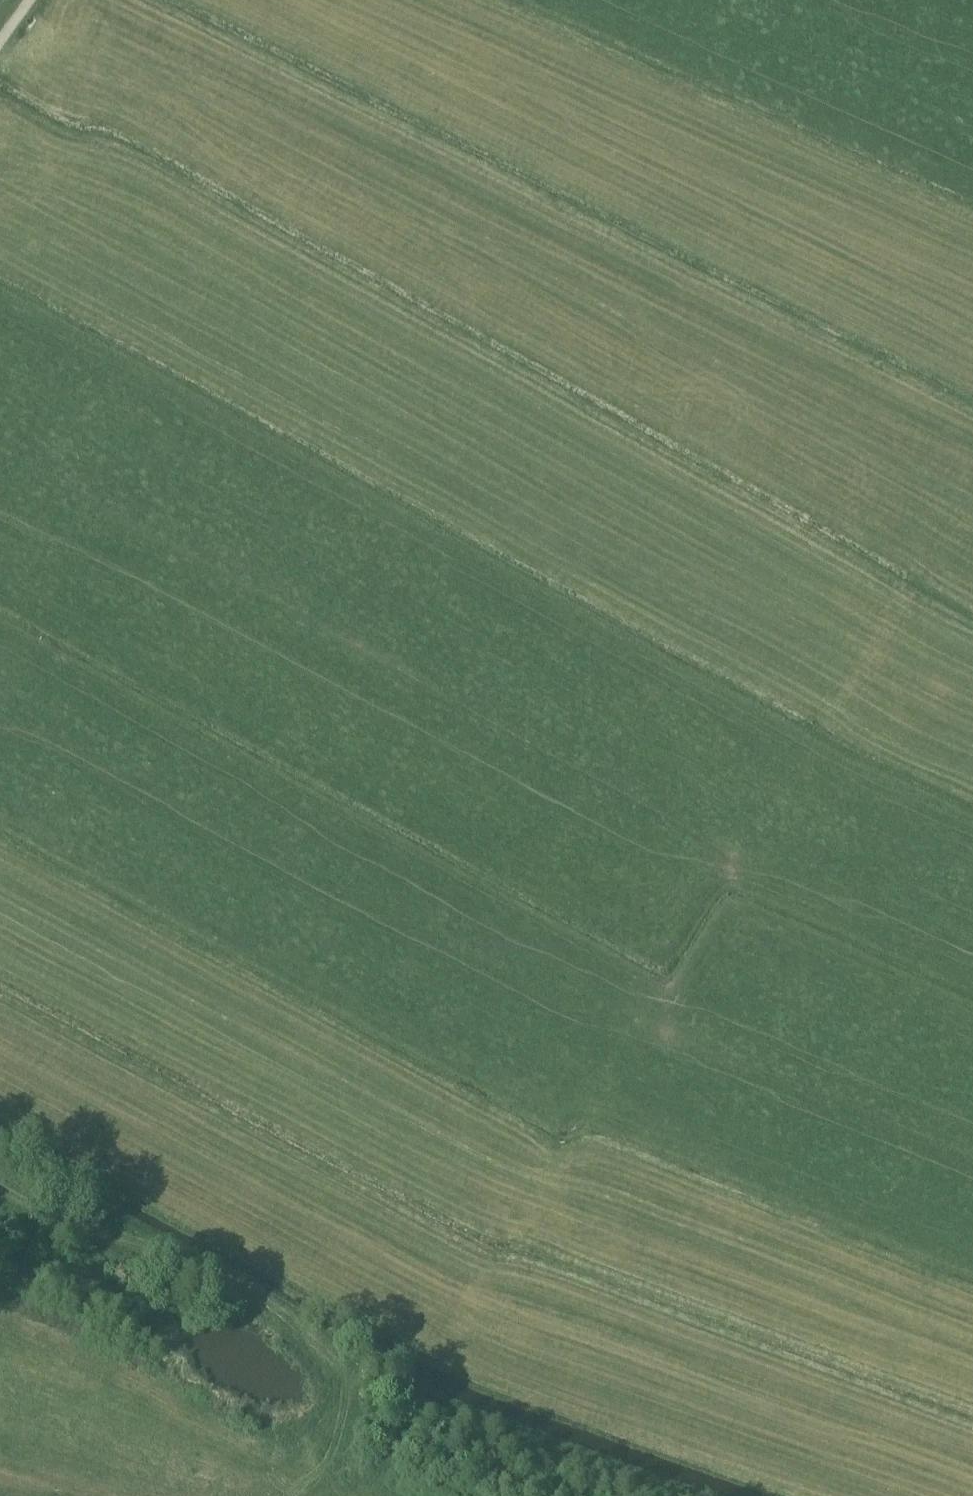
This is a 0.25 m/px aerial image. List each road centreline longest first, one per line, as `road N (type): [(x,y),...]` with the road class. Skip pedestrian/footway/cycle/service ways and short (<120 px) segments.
road 1 (track): [(335,1389),(316,1352),(277,1322),(0,1180)]

